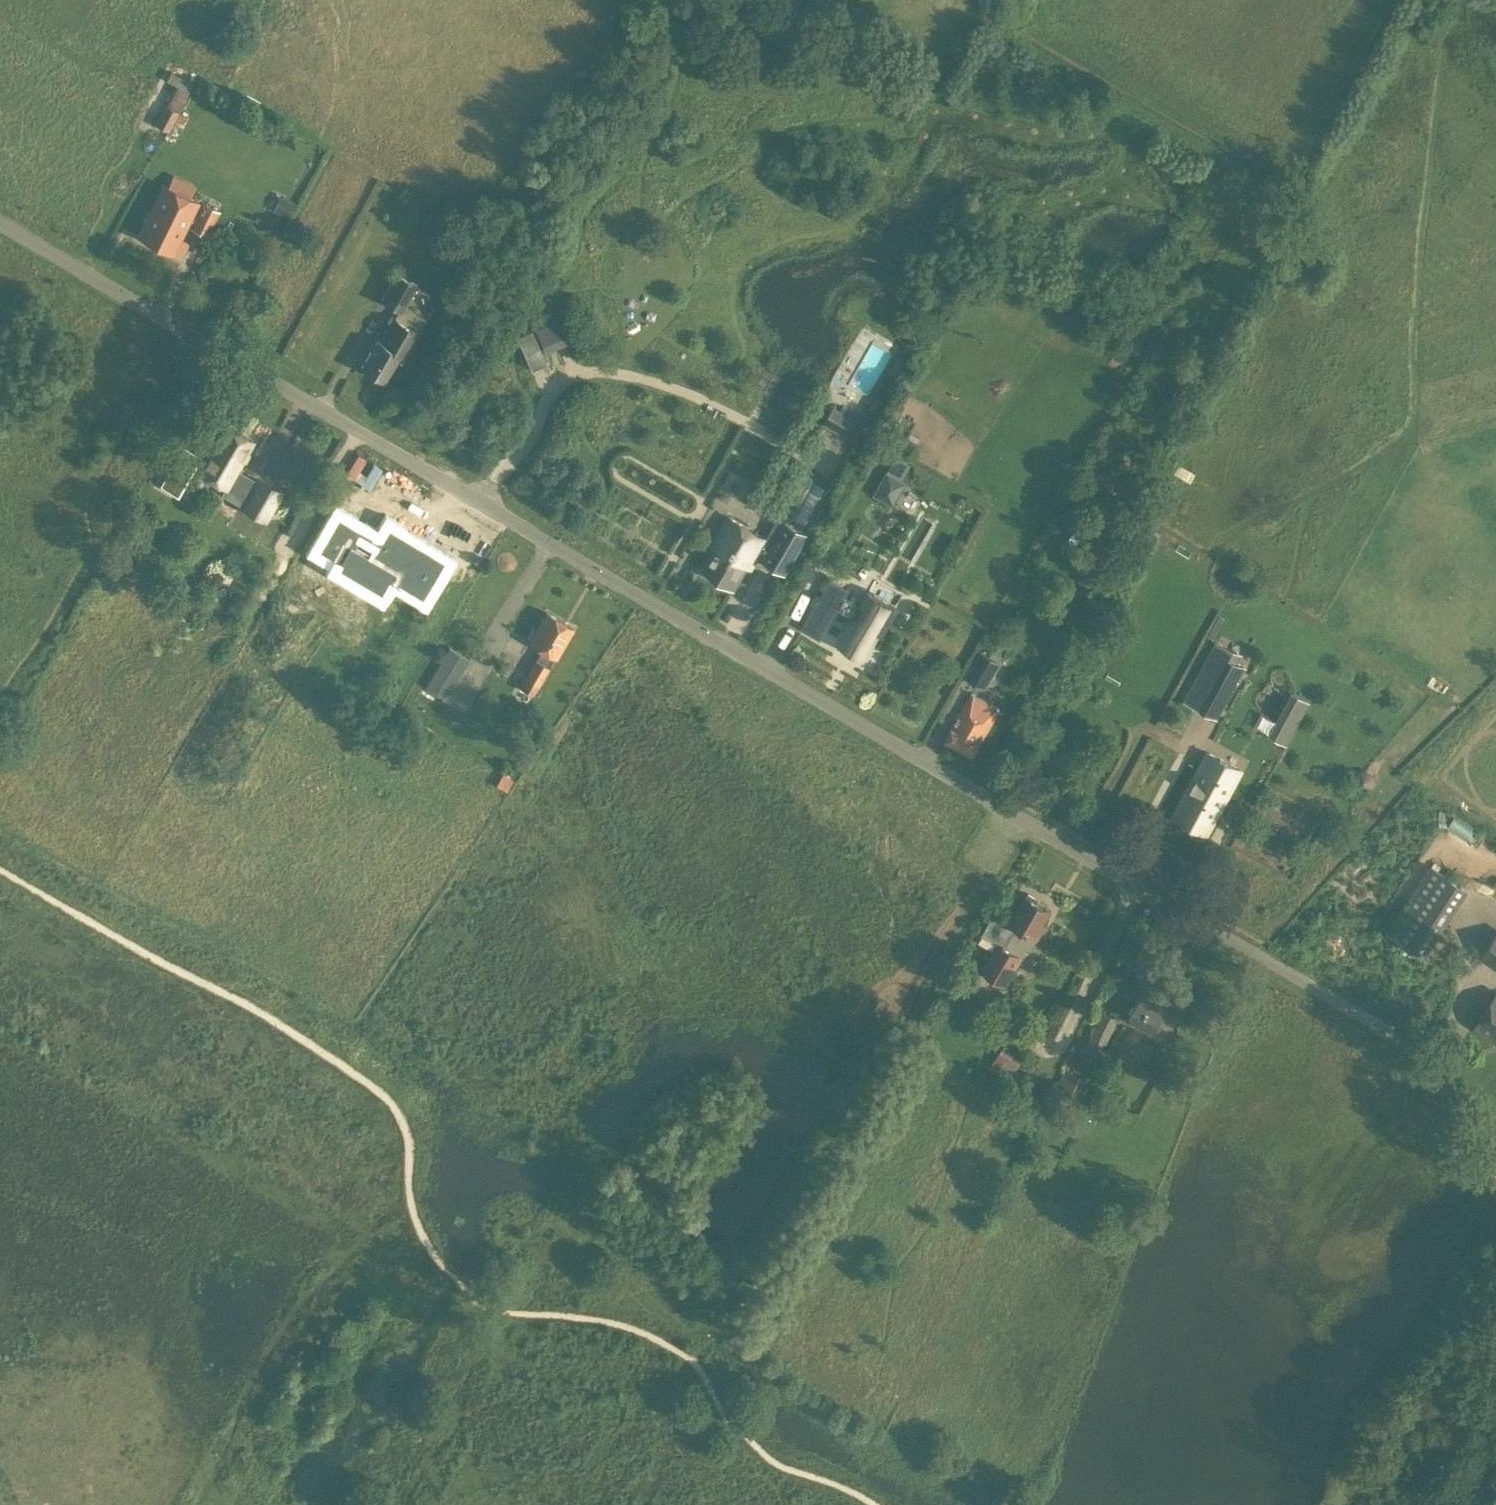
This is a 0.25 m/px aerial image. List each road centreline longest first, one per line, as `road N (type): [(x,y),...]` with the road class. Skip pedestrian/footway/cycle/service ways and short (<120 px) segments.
road 1 (unclassified): [(1412,1050),(0,222)]
road 2 (track): [(698,1366),(1018,825)]
road 3 (track): [(1495,1173),(1428,1060),(1412,1050)]

